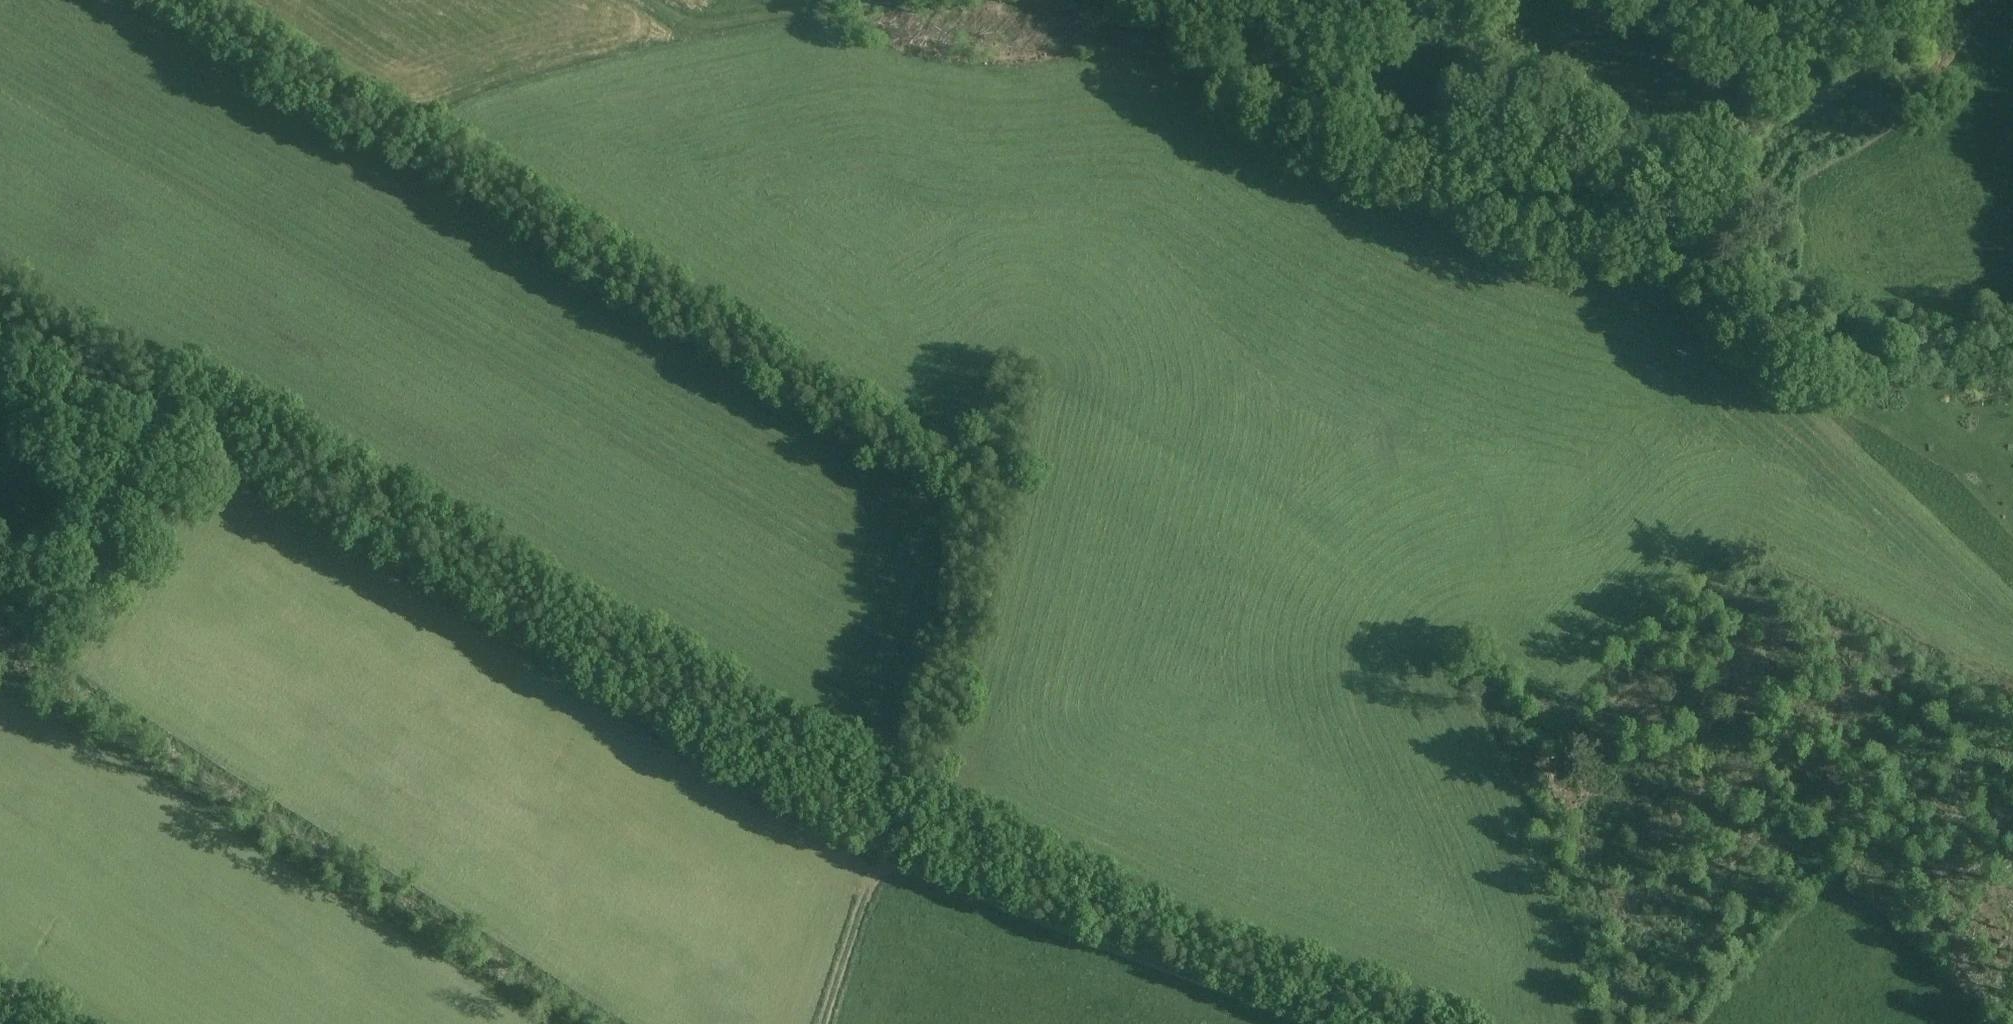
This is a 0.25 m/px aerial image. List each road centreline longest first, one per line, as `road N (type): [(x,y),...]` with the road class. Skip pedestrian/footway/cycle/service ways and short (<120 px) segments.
road 1 (track): [(816,1023),(880,851),(762,791),(139,405),(0,339)]
road 2 (track): [(943,787),(880,851),(1333,1023)]
road 3 (track): [(654,0),(700,24),(841,0)]
road 4 (track): [(1884,0),(1885,66),(1903,124)]

